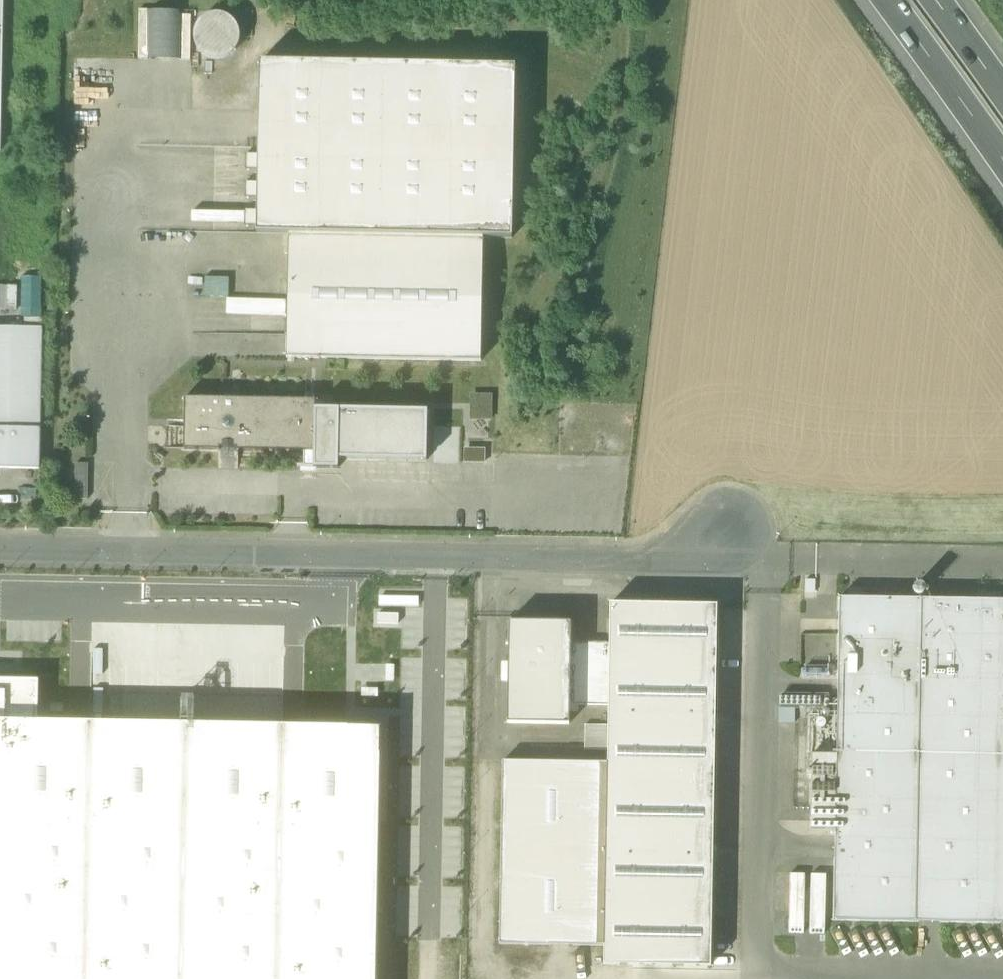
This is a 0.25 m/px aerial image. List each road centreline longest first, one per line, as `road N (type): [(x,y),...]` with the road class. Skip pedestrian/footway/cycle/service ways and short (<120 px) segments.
road 1 (residential): [(0,550),(639,562),(727,541)]
road 2 (motorway): [(895,0),(1002,154)]

